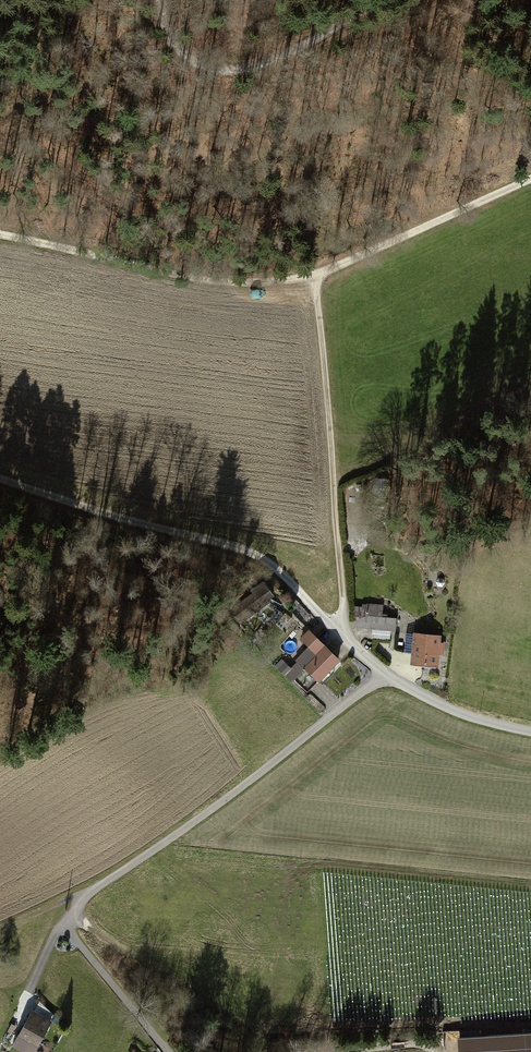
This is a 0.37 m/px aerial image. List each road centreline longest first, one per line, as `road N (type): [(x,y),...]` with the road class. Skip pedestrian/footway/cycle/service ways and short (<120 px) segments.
road 1 (track): [(0,235),(204,280),(283,281),(333,269),(530,178)]
road 2 (track): [(315,275),(344,619),(336,630)]
road 3 (track): [(0,483),(125,523),(241,548),(278,568),(322,617)]
road 4 (track): [(384,0),(280,56),(226,70),(182,53),(158,0)]
road 5 (residential): [(322,617),(383,673),(442,706),(530,731)]
road 6 (track): [(72,912),(223,1010),(262,1051)]

